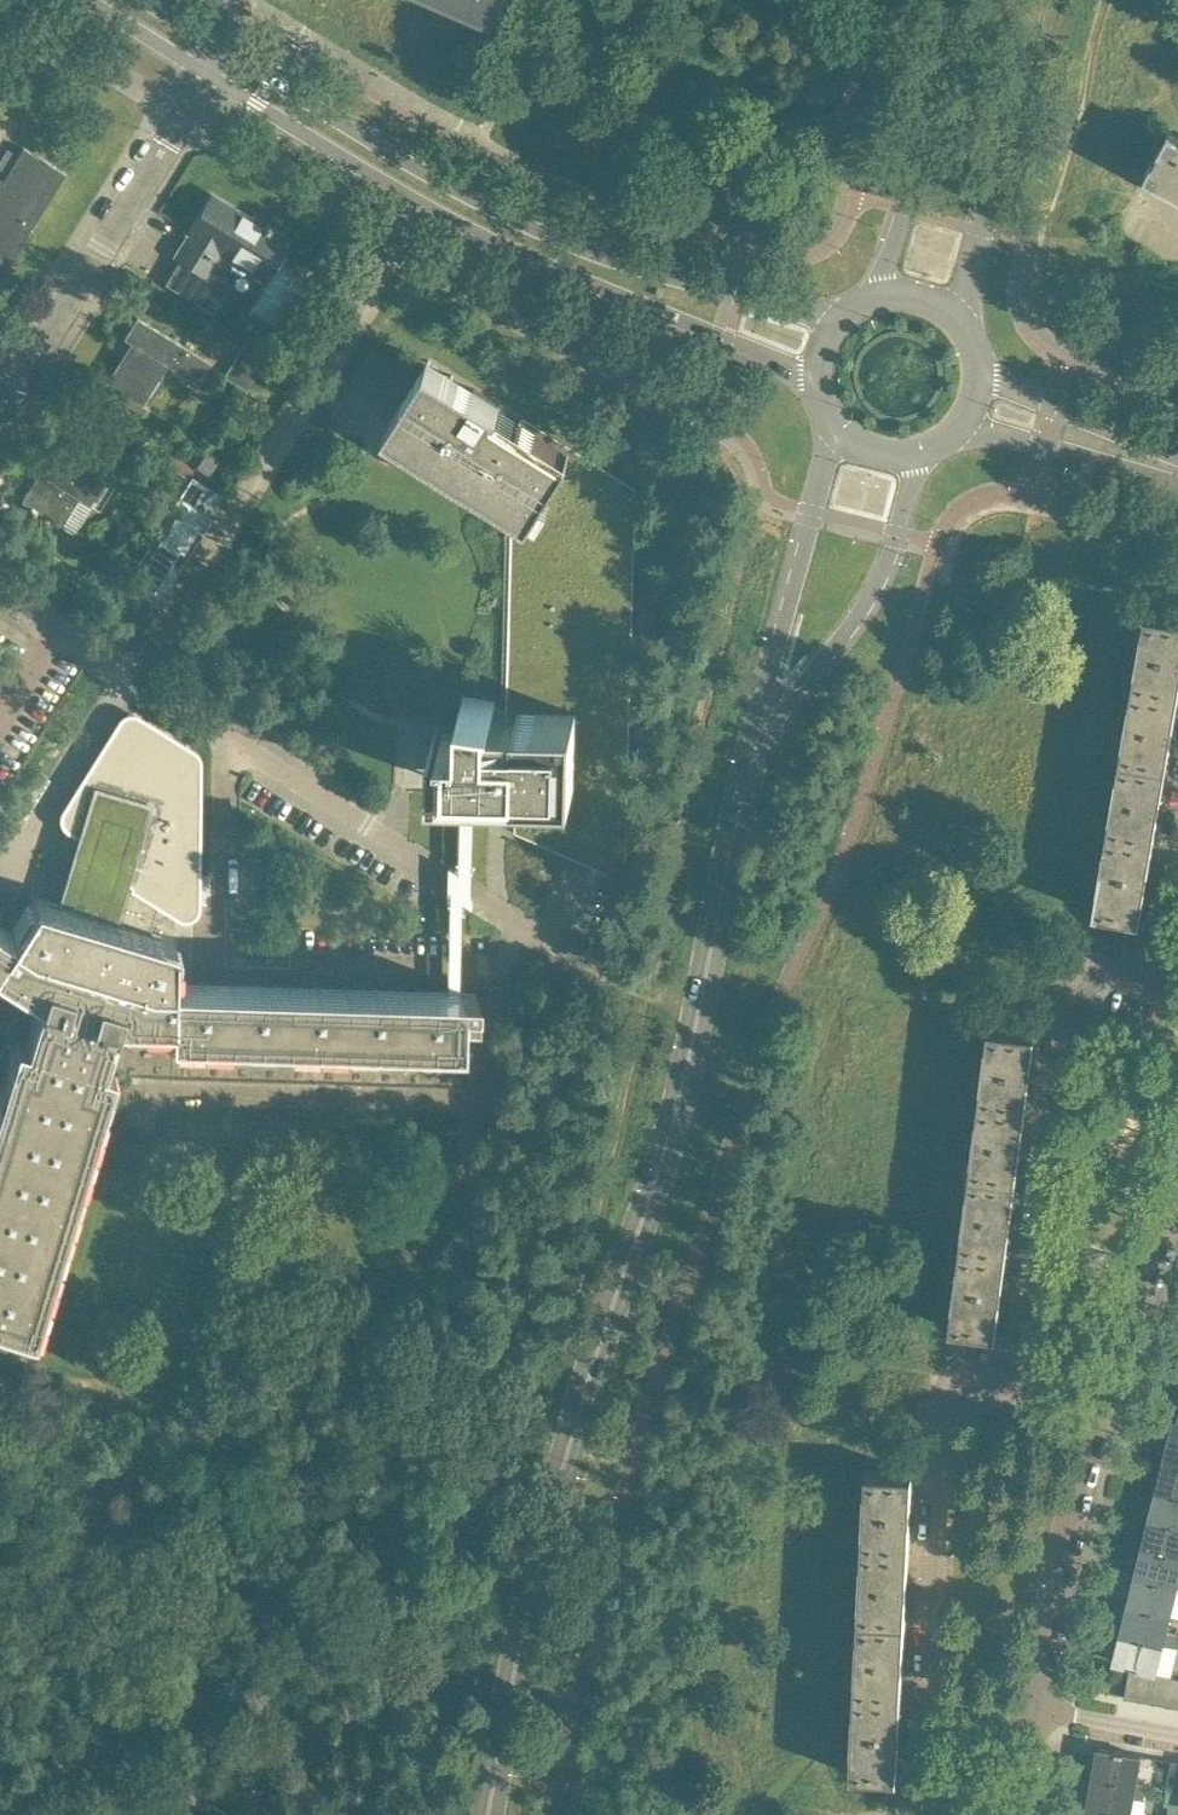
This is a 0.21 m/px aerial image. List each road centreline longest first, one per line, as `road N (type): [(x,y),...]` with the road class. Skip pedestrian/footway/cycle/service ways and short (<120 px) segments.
road 1 (tertiary): [(491,1814),(583,1386),(642,1207),(752,748)]
road 2 (tertiary): [(209,74),(421,207),(554,274),(781,362),(814,383)]
road 3 (tertiary): [(840,317),(795,312),(636,267),(527,225),(446,185),(226,48)]
road 4 (unclassified): [(1036,1704),(930,1681),(945,1394),(972,1376),(1098,1411)]
road 5 (residential): [(604,974),(138,679)]
road 6 (unclassified): [(1125,1334),(1036,1304),(1026,1291),(1071,985),(1085,969),(1103,970),(1177,995)]
road 7 (residential): [(138,679),(391,257)]
road 8 (residential): [(209,74),(0,419)]
road 9 (tertiary): [(752,748),(864,610),(924,457)]
road 10 (tertiary): [(826,421),(825,462),(752,748)]
road 11 (tertiary): [(961,324),(977,228),(1038,0)]
road 12 (tertiary): [(965,0),(883,296)]
road 13 (residential): [(1036,1704),(1098,1411)]
road 14 (residential): [(0,882),(138,679)]
road 15 (unclassified): [(1177,469),(1146,444),(981,375)]
road 16 (unclassified): [(966,425),(1177,474)]
road 17 (residential): [(138,679),(0,594)]
road 18 (residential): [(1125,1334),(1177,1192)]
road 19 (residential): [(1177,1732),(1036,1704)]
road 20 (tertiary): [(88,0),(209,74)]

